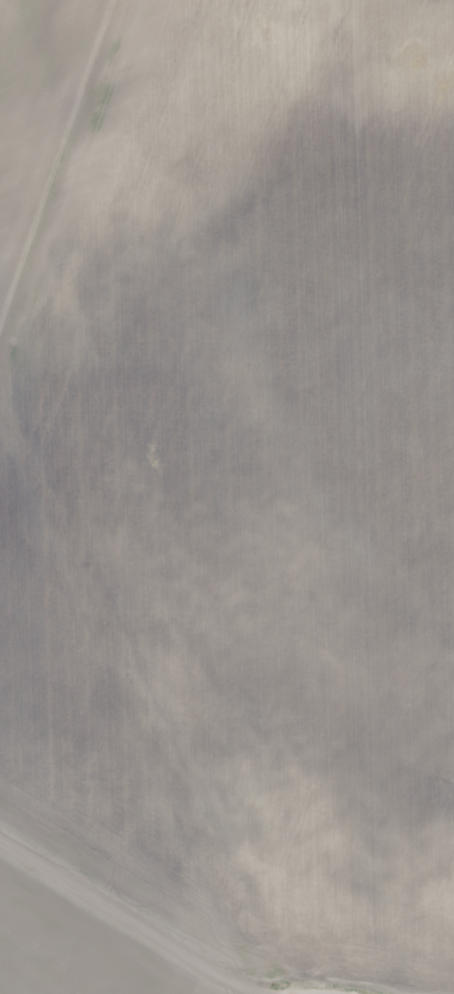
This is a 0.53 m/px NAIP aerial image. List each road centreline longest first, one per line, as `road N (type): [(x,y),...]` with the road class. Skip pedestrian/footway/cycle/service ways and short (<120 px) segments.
road 1 (residential): [(294,993),(241,990),(0,844)]

